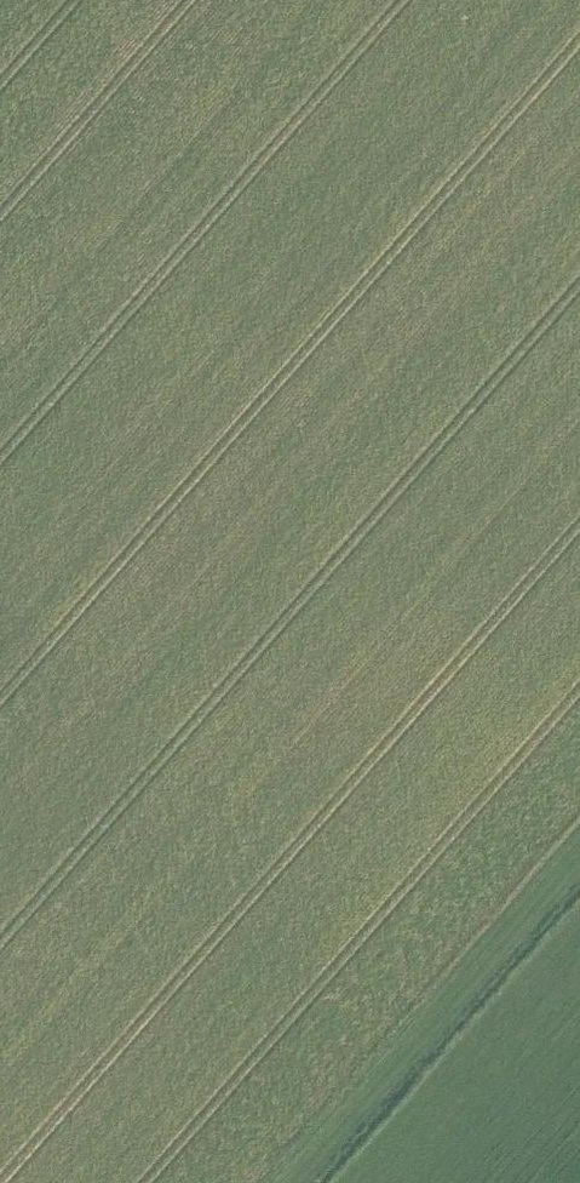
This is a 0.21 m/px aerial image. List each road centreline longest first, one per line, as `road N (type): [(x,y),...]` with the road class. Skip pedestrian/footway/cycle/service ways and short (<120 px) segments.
road 1 (track): [(579,885),(293,1182)]

